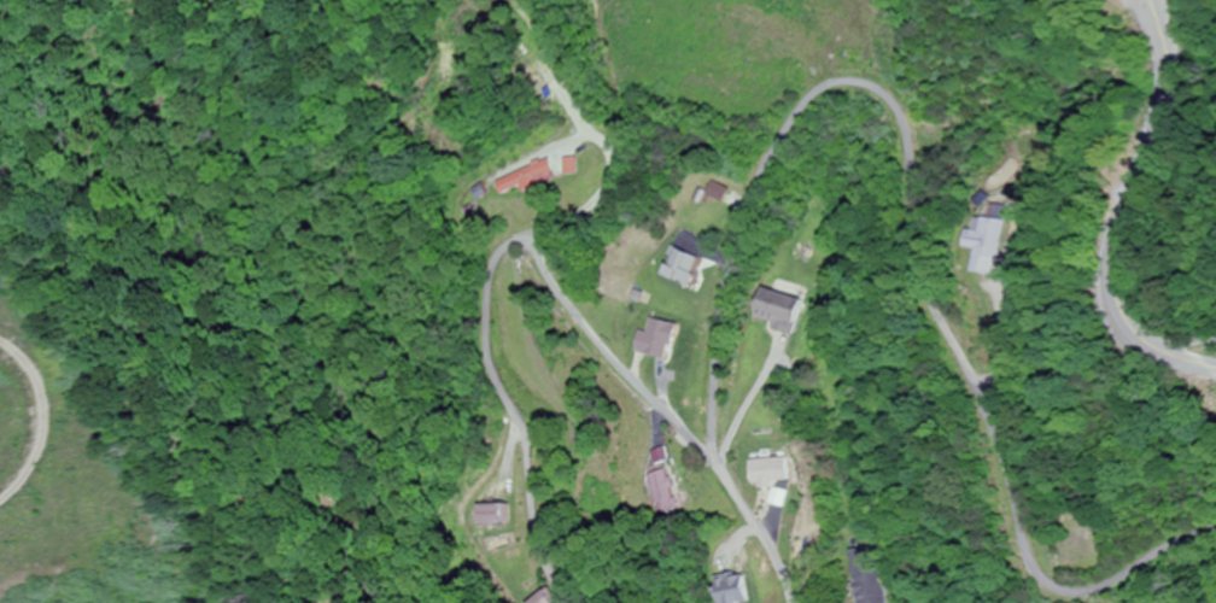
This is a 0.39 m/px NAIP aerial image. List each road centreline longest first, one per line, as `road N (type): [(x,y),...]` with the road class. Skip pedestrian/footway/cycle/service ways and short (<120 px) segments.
road 1 (residential): [(713,466),(703,363),(730,245),(772,142),(817,96),(855,84),(881,95),(898,125),(926,256),(990,390),(1006,497),(1036,579),(1060,602)]
road 2 (residential): [(779,602),(767,545),(713,466),(556,302),(522,239)]
road 3 (secondary): [(1215,367),(1144,335),(1119,291),(1118,242),(1167,80),(1148,0)]
road 4 (residential): [(562,602),(525,535),(532,438),(479,364),(484,273),(522,239)]
road 5 (residential): [(522,239),(595,198),(614,166),(604,141),(527,53)]
road 6 (residential): [(1076,602),(1164,551),(1215,542)]

